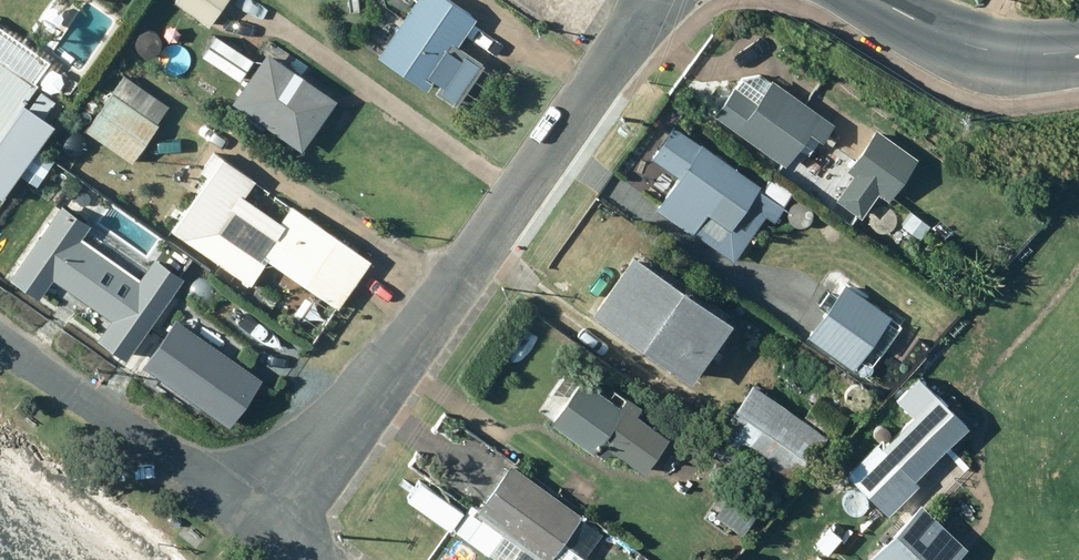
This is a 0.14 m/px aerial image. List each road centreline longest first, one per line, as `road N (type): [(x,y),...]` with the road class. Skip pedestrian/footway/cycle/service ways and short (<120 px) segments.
road 1 (unclassified): [(266,530),(530,194),(647,19)]
road 2 (unclassified): [(266,530),(0,339)]
road 3 (secondary): [(1078,50),(1023,58),(967,49),(870,0)]

